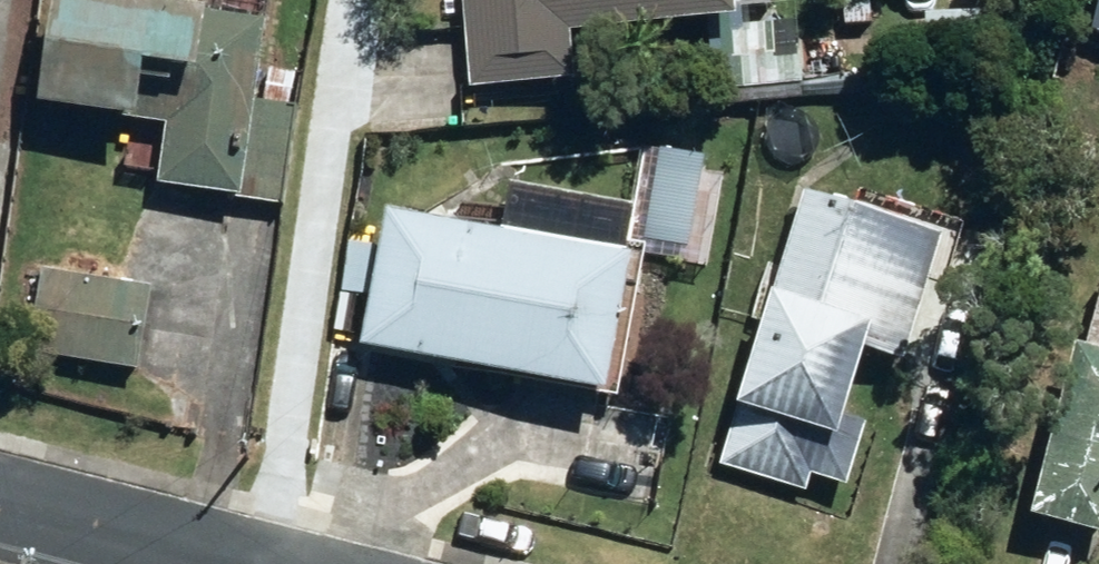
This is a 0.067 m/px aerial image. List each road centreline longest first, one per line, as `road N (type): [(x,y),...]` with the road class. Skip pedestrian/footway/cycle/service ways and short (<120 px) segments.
road 1 (residential): [(0,505),(232,563)]

